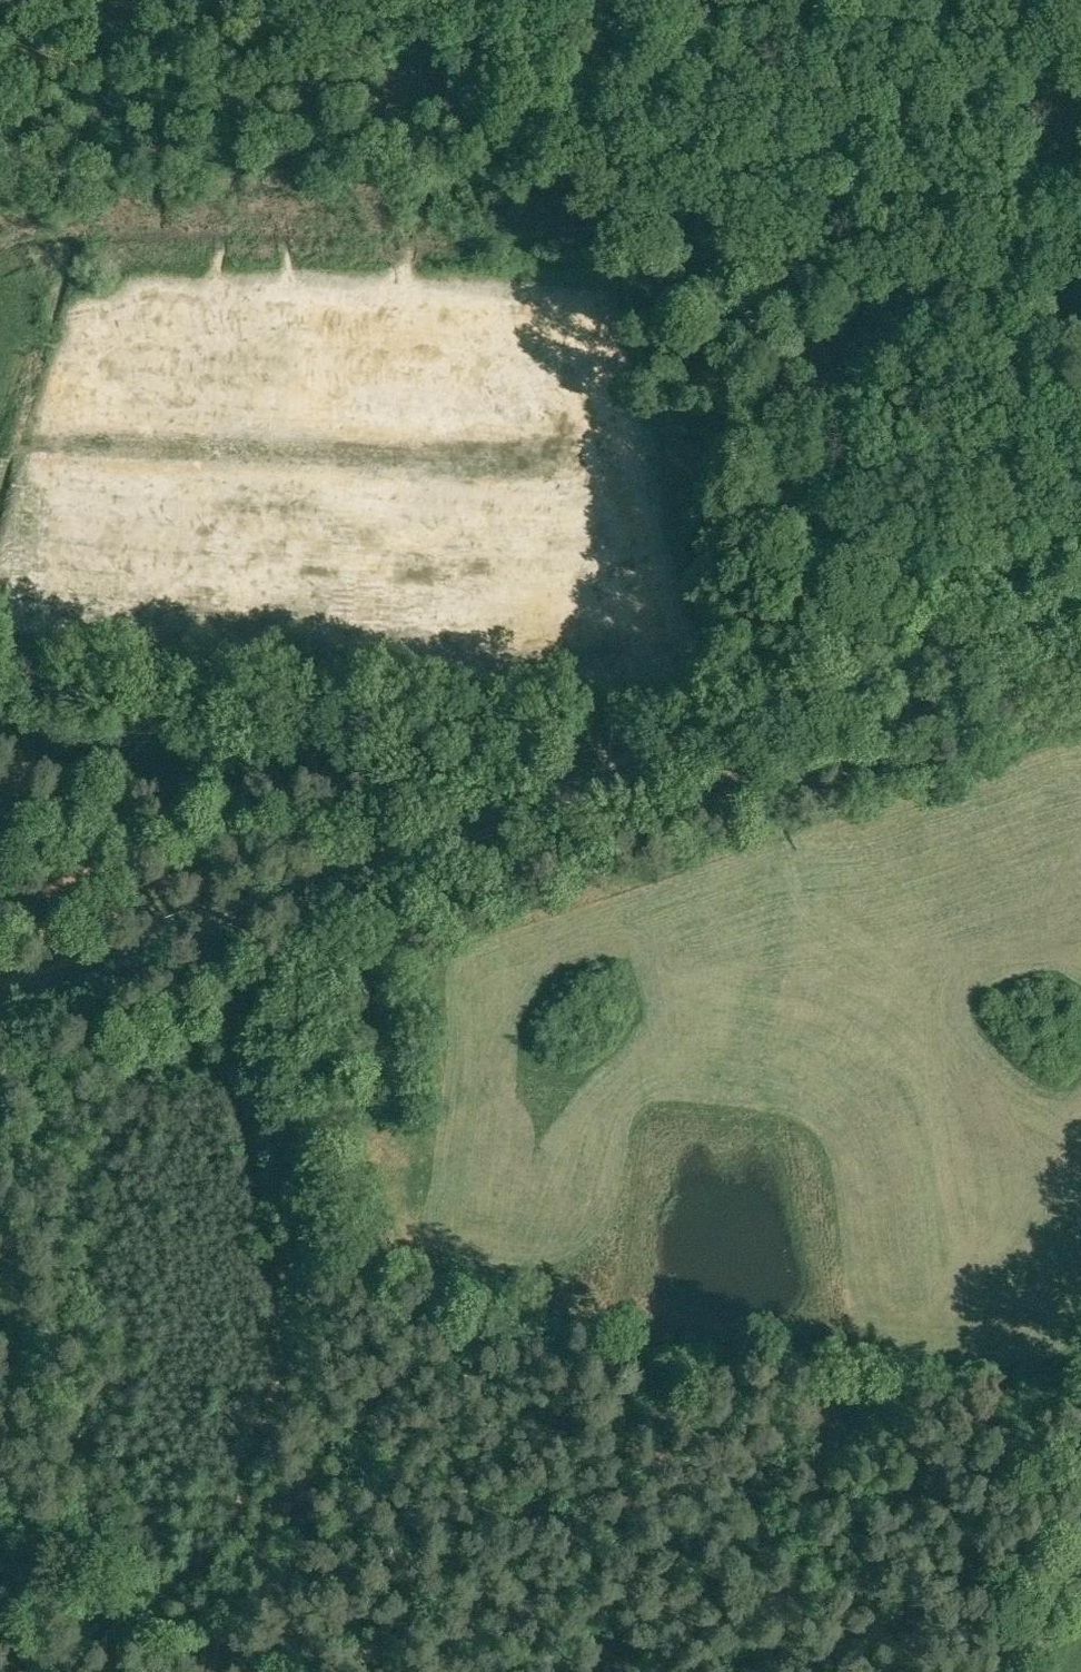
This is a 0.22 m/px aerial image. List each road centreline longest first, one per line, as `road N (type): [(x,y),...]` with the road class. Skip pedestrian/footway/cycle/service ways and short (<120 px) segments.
road 1 (unclassified): [(0,996),(704,751),(1080,607)]
road 2 (track): [(1080,1565),(1011,1671)]

